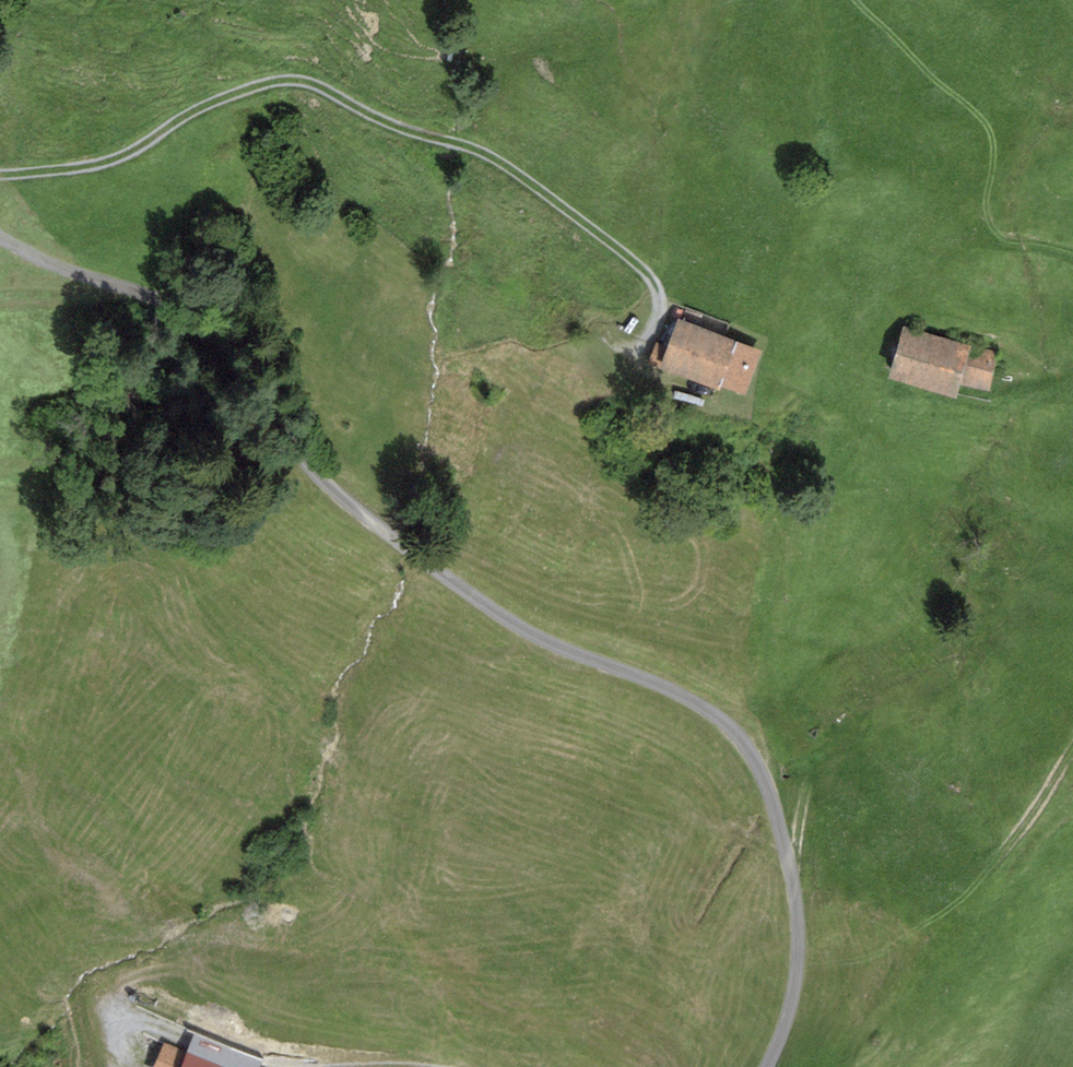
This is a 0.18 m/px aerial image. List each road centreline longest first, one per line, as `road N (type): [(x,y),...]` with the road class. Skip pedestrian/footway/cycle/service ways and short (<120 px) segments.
road 1 (track): [(0,236),(189,312),(240,360),(312,467),(370,517),(504,614),(671,687),(734,726),(765,774),(800,927),(786,1024),(766,1066)]
road 2 (track): [(653,326),(660,297),(644,266),(532,181),(480,148),(405,126),(307,79),(285,77),(193,108),(98,163),(0,172)]
road 3 (track): [(1072,745),(1049,789),(983,869),(967,872),(930,855),(854,773),(837,768),(818,775),(804,795),(797,855),(790,859)]
road 4 (track): [(284,1066),(118,1006)]

